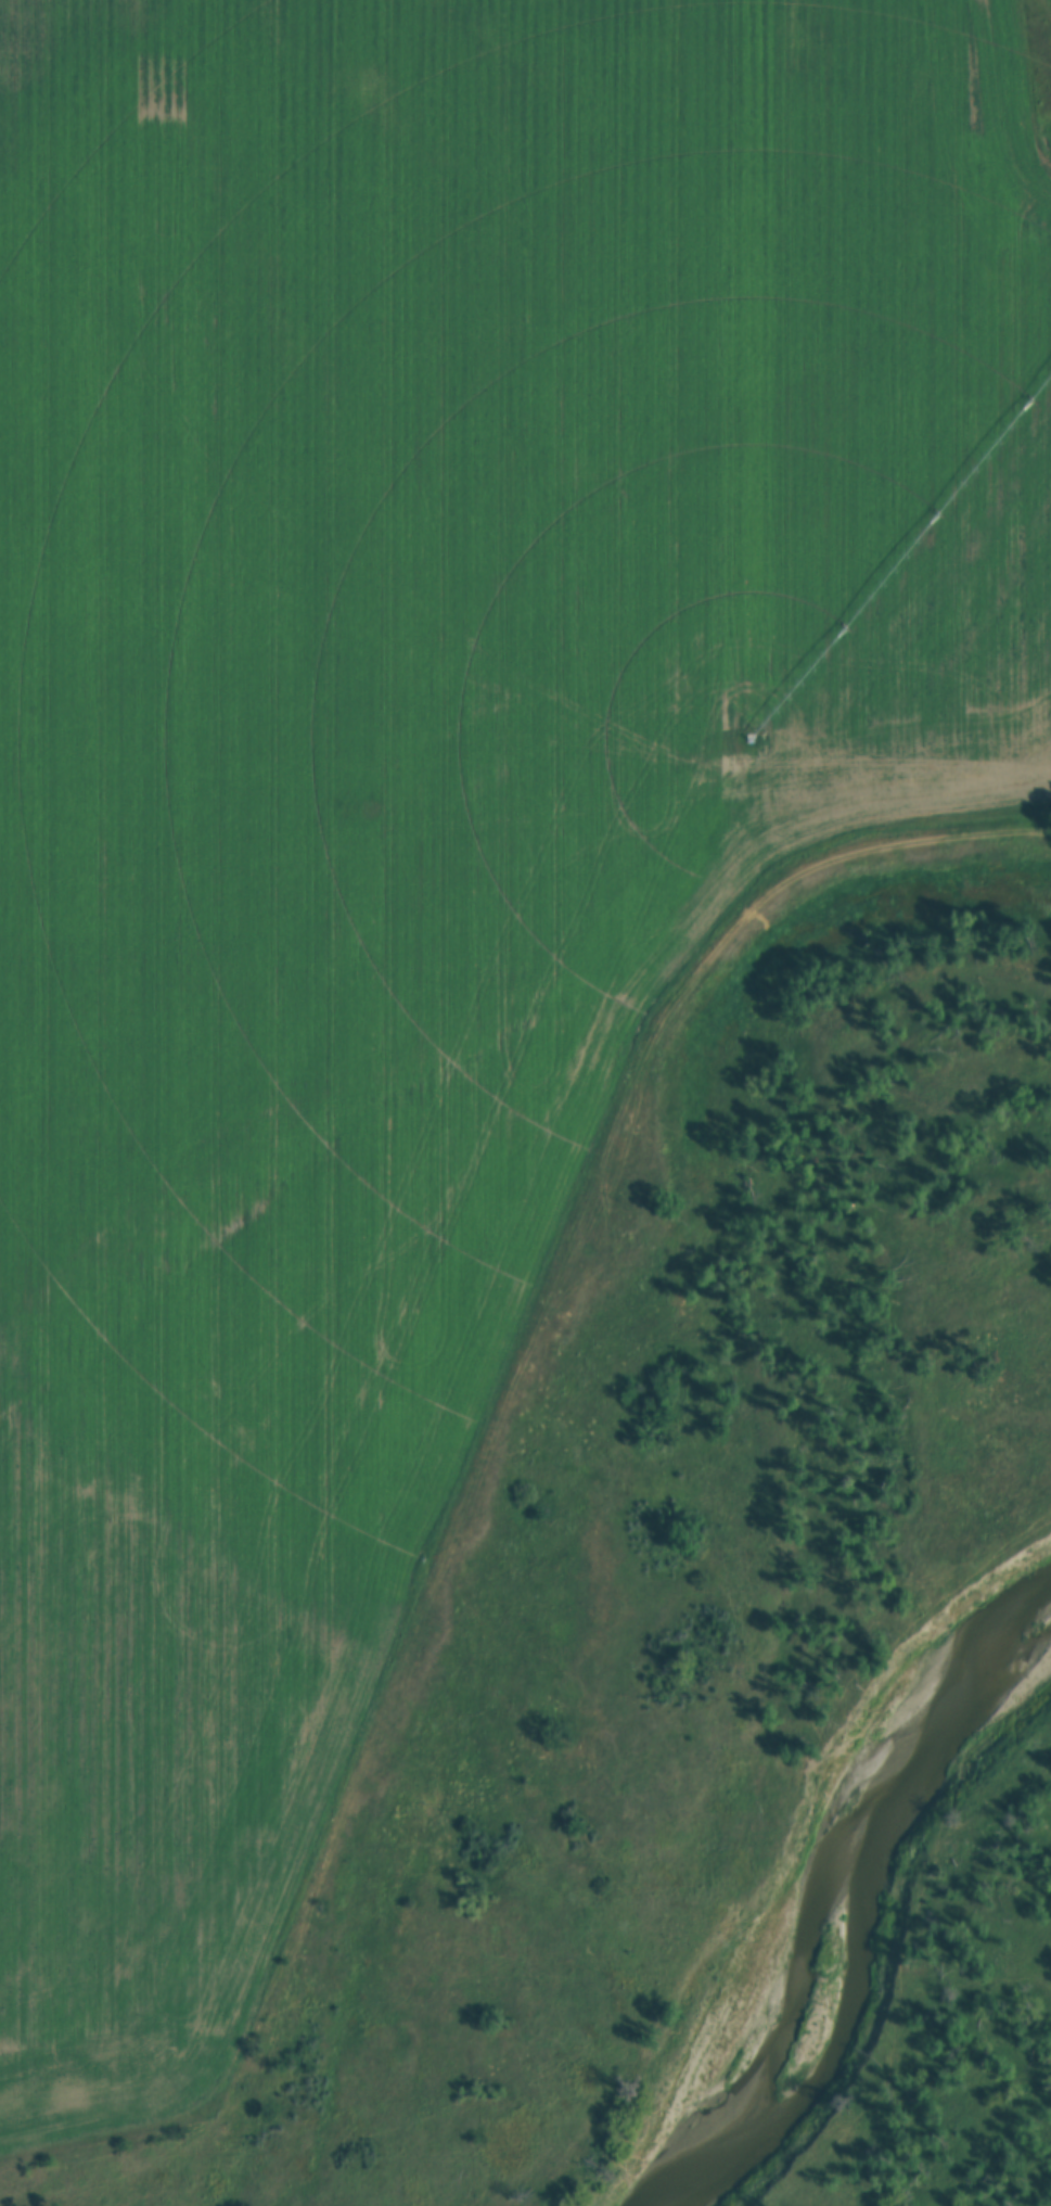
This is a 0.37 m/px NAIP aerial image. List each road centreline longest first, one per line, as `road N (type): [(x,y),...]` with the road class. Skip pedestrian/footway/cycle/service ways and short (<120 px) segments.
road 1 (track): [(444,1043),(668,948),(782,851),(846,820),(1050,787)]

